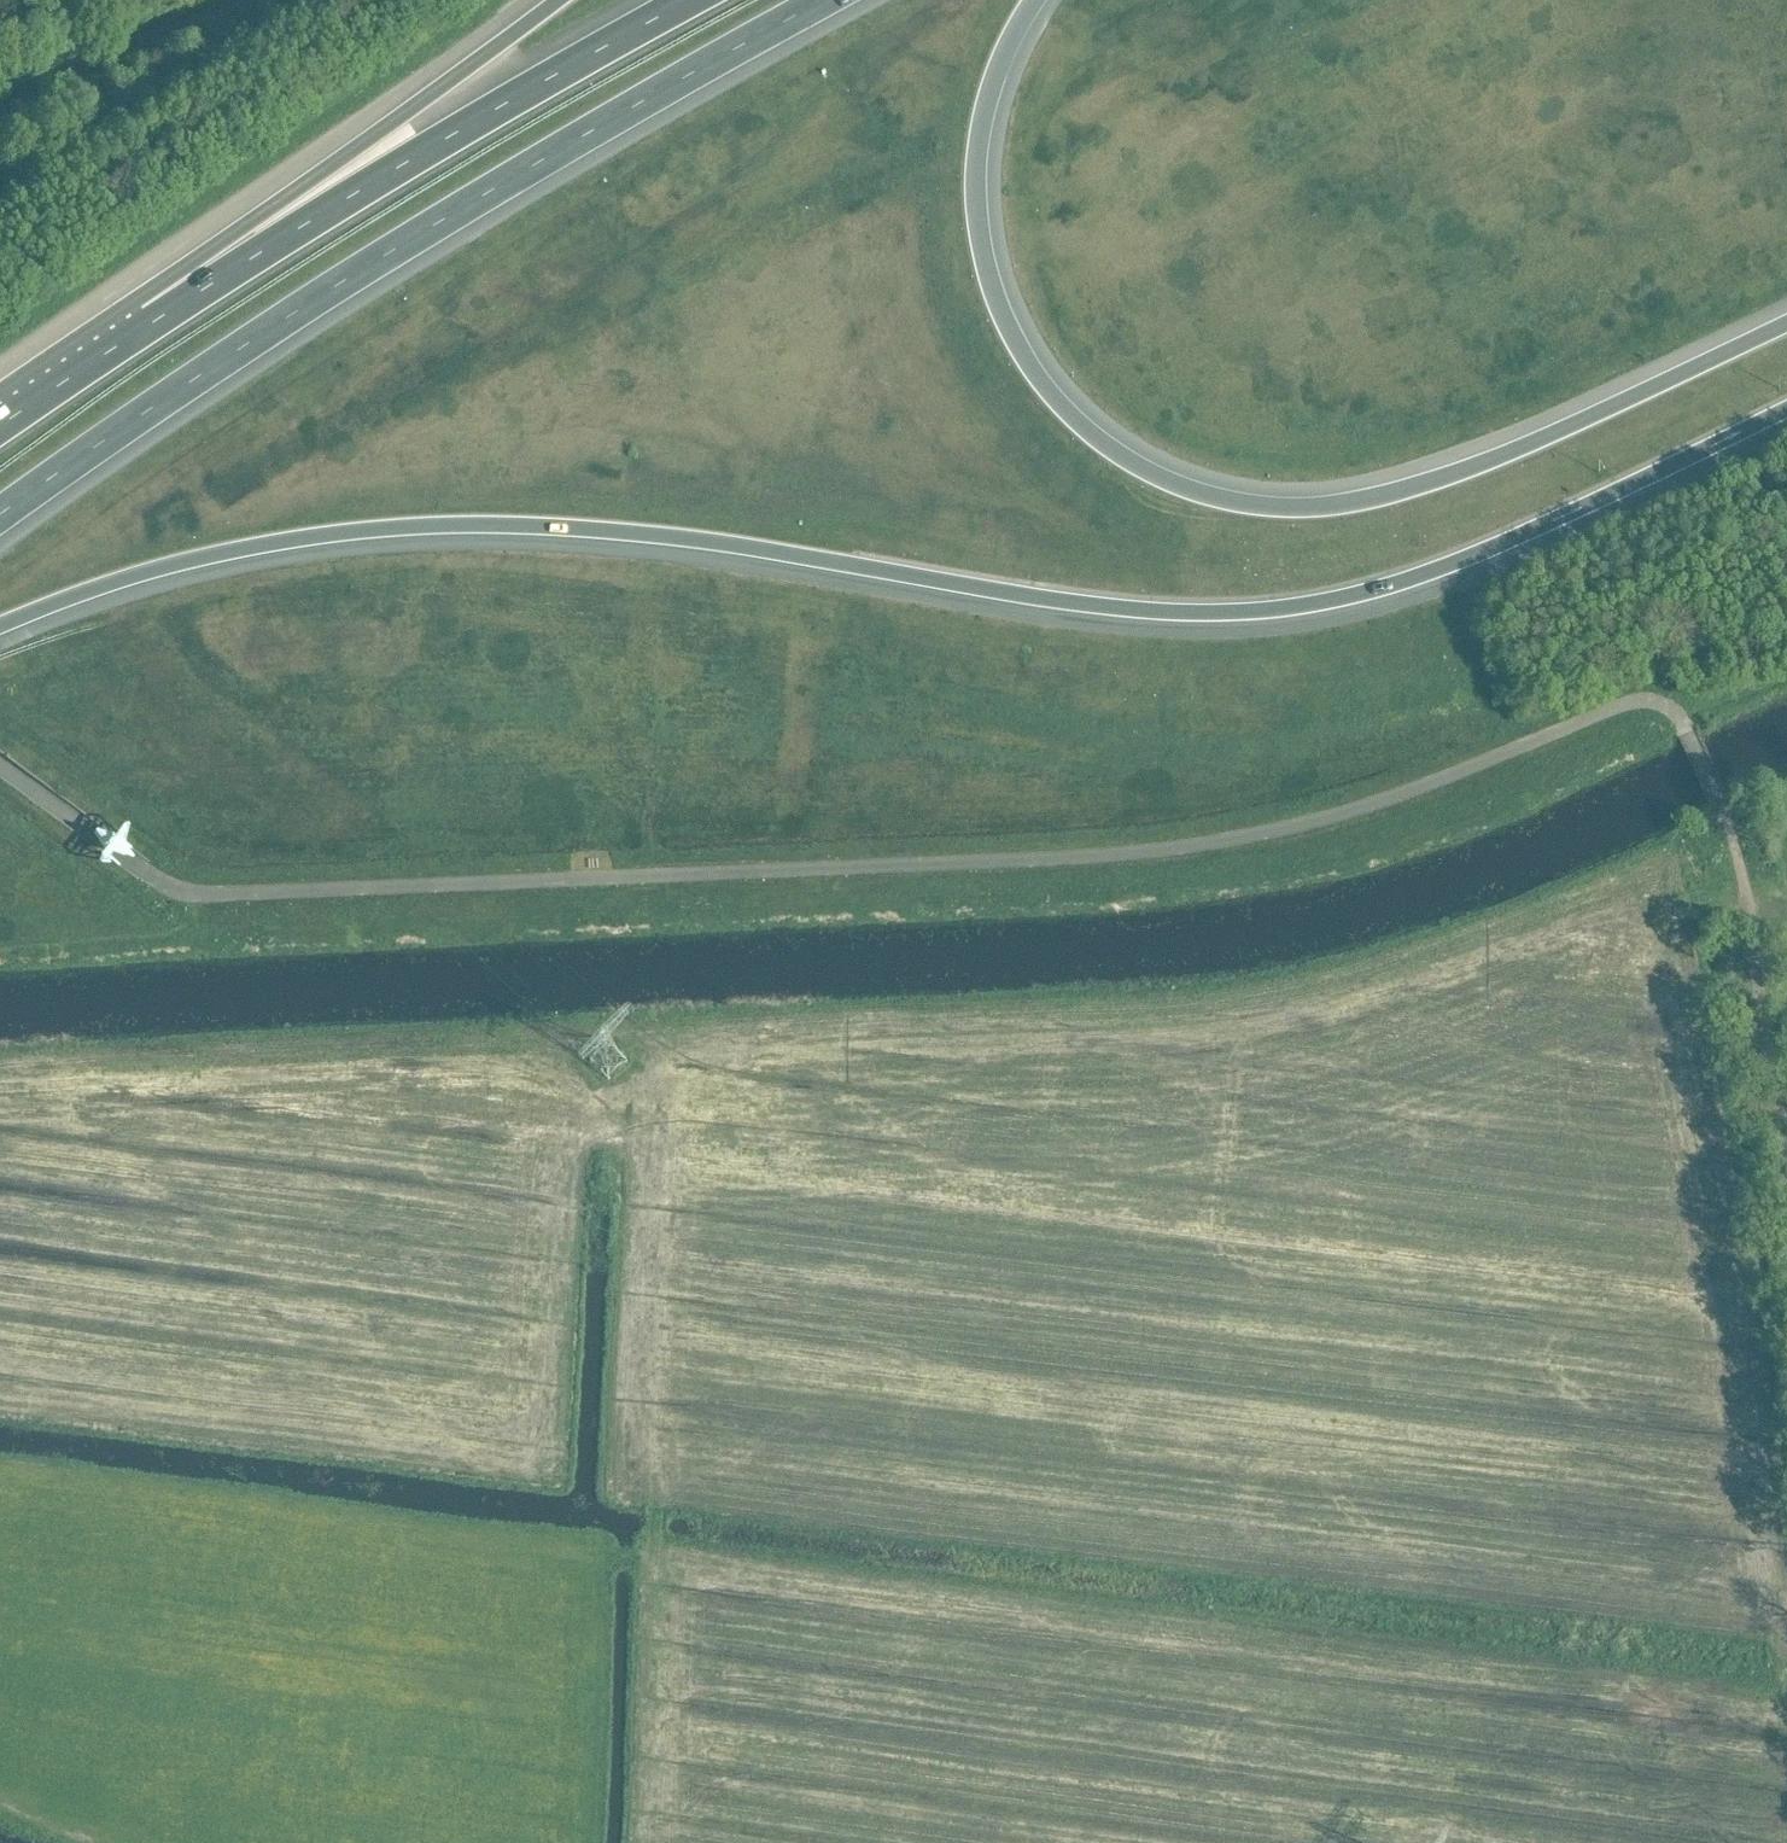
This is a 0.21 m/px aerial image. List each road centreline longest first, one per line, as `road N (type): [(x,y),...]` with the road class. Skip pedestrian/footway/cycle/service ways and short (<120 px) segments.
road 1 (motorway): [(0,626),(168,571),(272,550),(469,535),(688,547),(1084,616),(1276,618),(1413,588),(1786,412)]
road 2 (motorway): [(1786,322),(1397,495),(1299,509),(1239,503),(1161,480),(1087,438),(1036,386),(994,303),(979,248),(982,132),(1011,46),(1040,0)]
road 3 (motorway): [(0,518),(404,244),(829,0)]
road 4 (motorway): [(692,0),(290,235)]
road 5 (motorway): [(561,0),(369,156),(290,235)]
road 6 (motorway): [(290,235),(0,427)]

